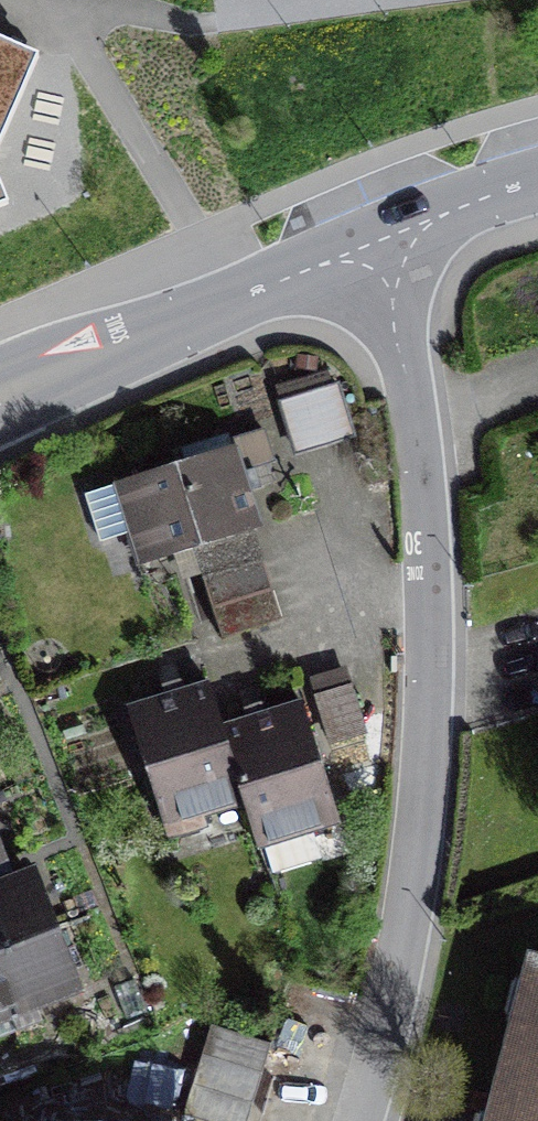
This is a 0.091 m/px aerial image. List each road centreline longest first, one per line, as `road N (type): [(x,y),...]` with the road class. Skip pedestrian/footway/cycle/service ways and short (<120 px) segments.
road 1 (residential): [(359,1120),(404,929),(428,754),(435,619),(432,458),(383,236)]
road 2 (residential): [(383,236),(0,396)]
road 3 (residential): [(537,182),(383,236)]

